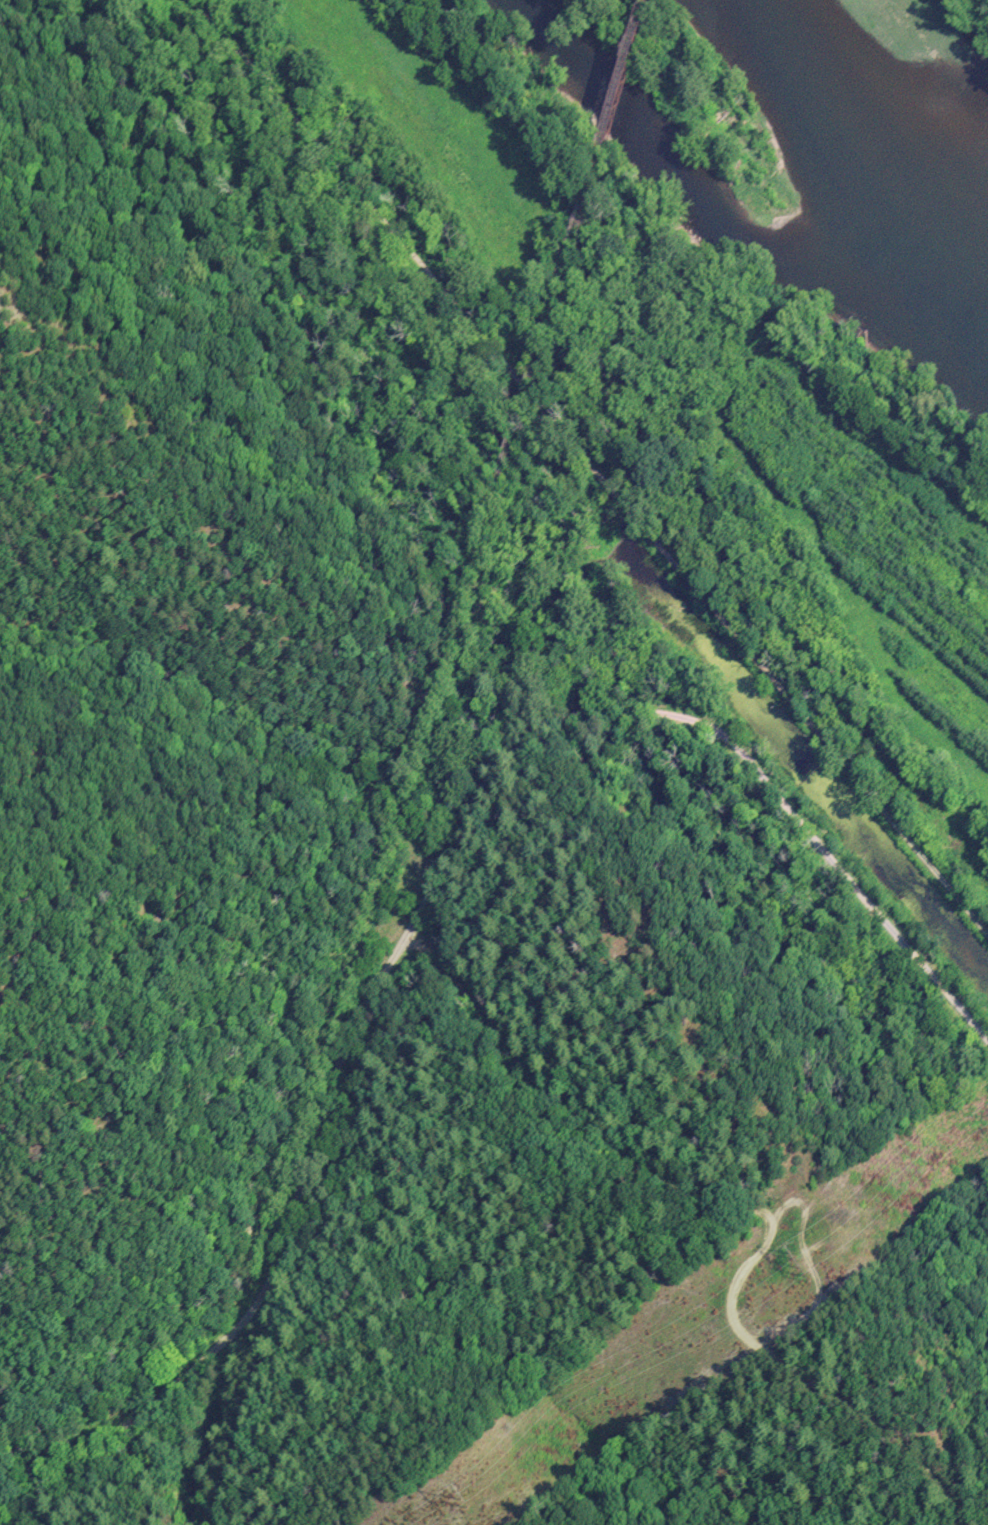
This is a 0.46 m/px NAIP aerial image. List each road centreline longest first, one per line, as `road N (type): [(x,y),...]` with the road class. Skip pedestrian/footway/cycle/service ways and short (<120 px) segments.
road 1 (residential): [(0,1494),(160,1402),(258,1304),(358,1015),(491,768),(528,725),(627,709),(720,733),(987,1045)]

